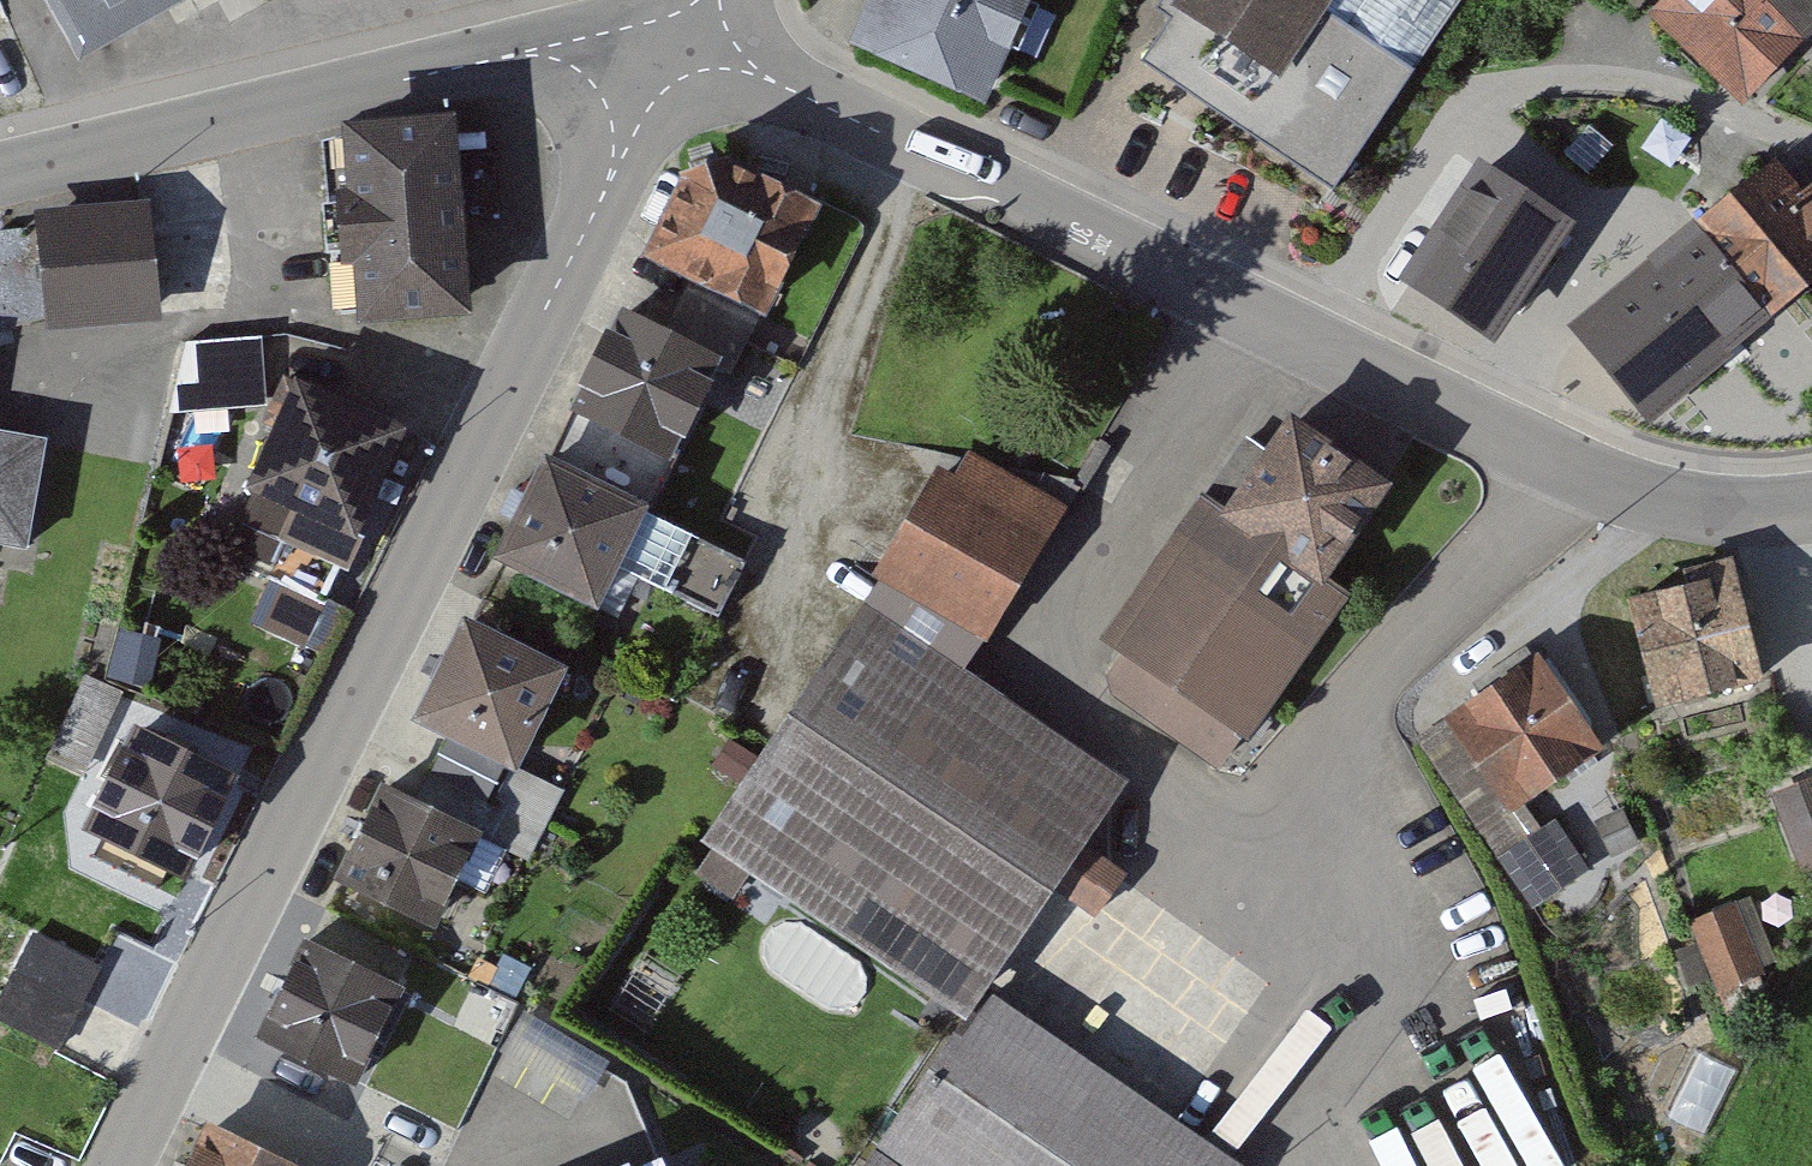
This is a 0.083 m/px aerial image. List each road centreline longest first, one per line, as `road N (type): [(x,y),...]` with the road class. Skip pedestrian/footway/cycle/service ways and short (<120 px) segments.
road 1 (residential): [(680,46),(125,1165)]
road 2 (residential): [(680,46),(932,153),(1312,336)]
road 3 (residential): [(680,46),(478,63),(0,180)]
road 4 (residential): [(1312,336),(1450,121),(1511,81),(1623,79),(1811,147)]
road 5 (residential): [(1312,336),(1513,442),(1659,498),(1771,518),(1811,514)]

